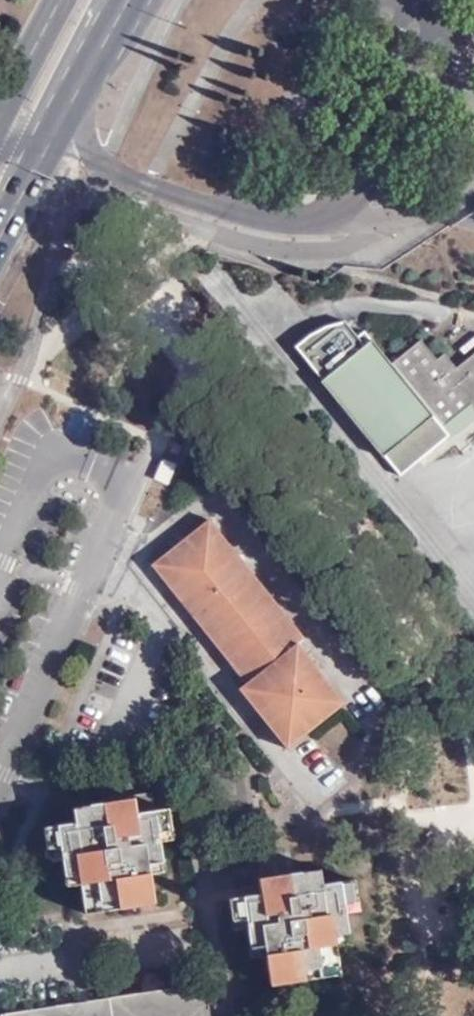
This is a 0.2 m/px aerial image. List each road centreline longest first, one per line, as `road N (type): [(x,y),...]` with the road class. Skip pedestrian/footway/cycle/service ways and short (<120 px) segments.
road 1 (secondary): [(0,235),(126,1)]
road 2 (secondary): [(57,0),(0,111)]

